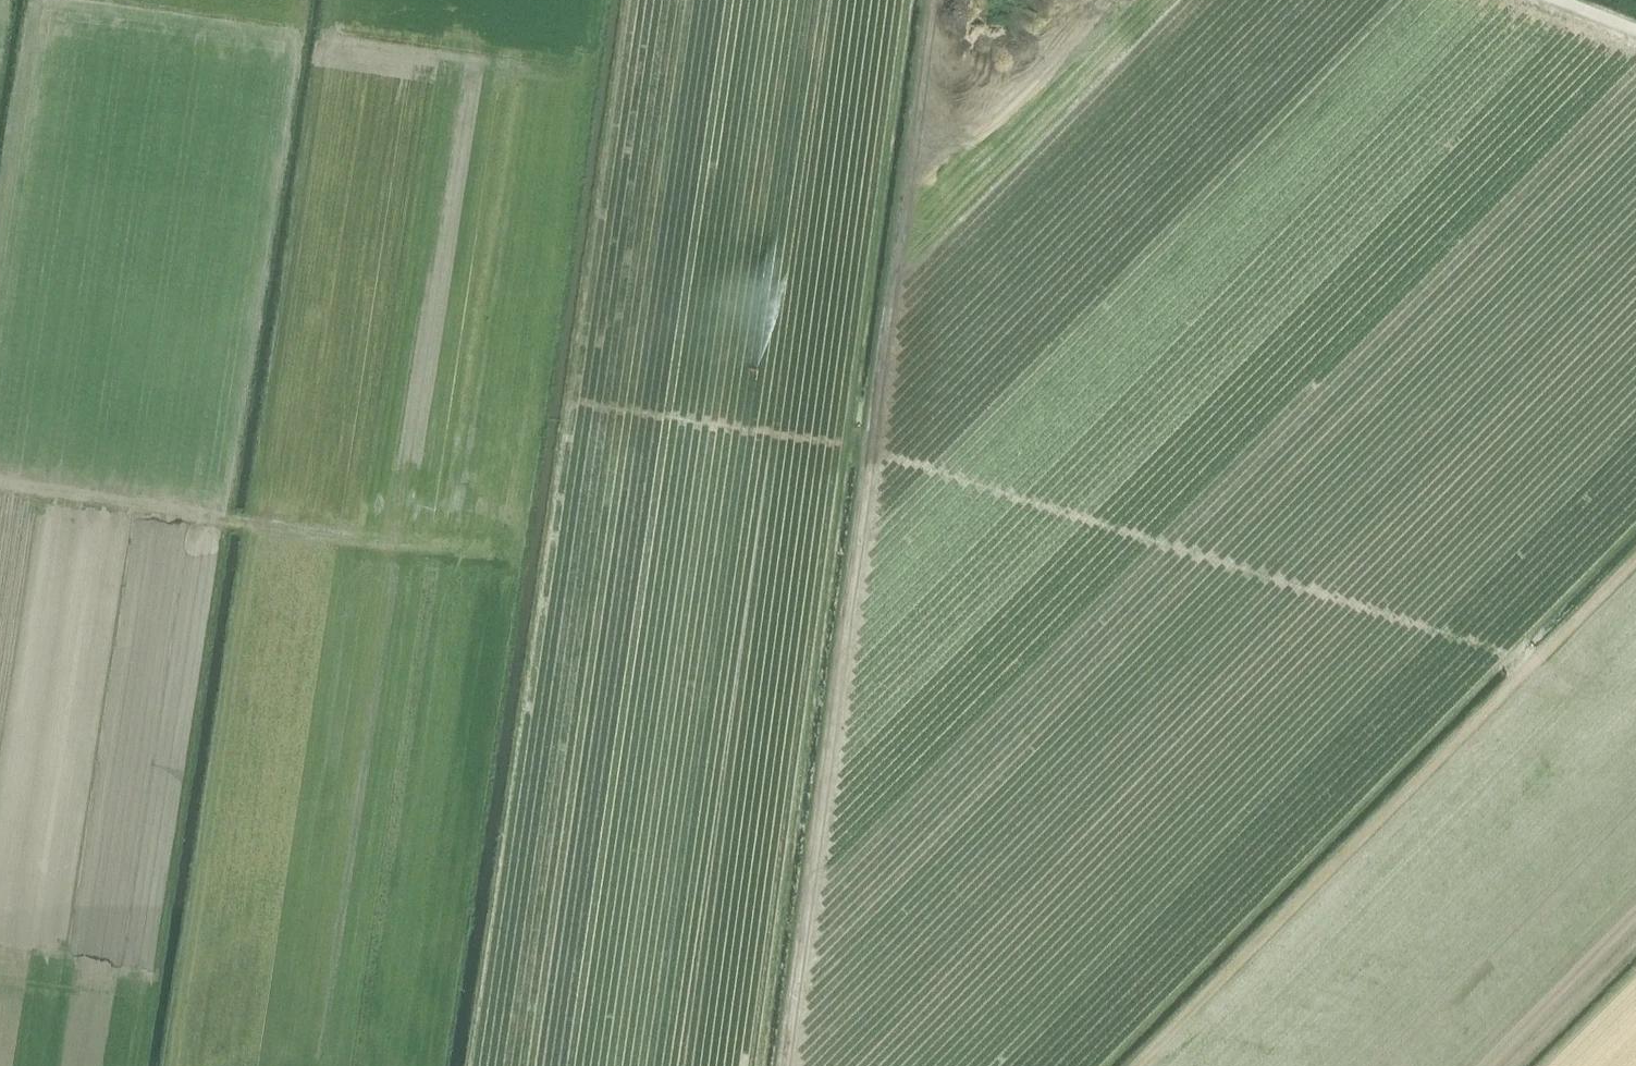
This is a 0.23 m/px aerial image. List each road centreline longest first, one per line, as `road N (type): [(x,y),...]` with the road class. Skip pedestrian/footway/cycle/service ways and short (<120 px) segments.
road 1 (track): [(940,0),(785,1065)]

